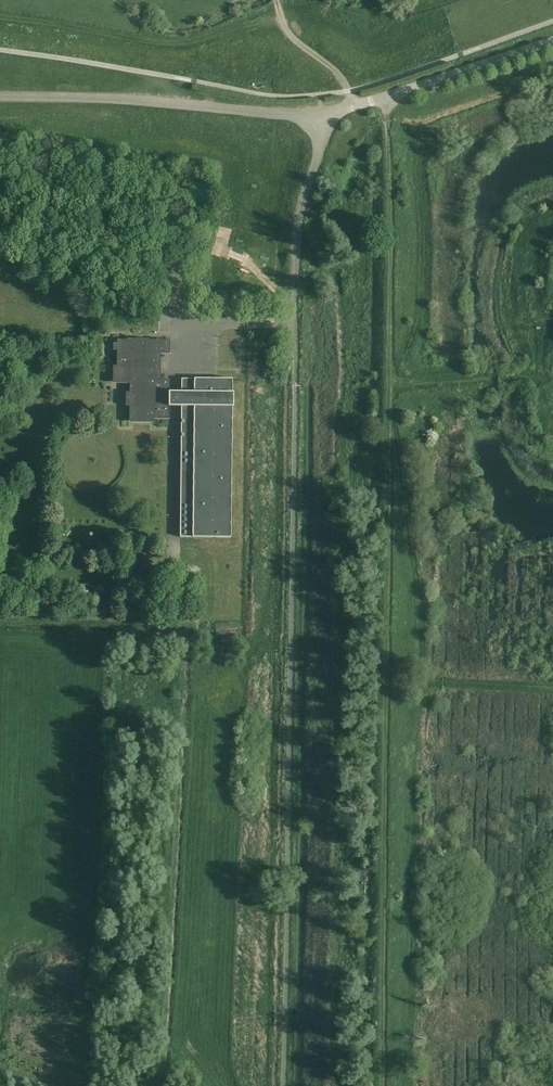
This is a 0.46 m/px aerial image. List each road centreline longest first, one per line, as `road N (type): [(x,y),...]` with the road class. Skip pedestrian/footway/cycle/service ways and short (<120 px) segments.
road 1 (track): [(383,1085),(388,97)]
road 2 (track): [(552,683),(429,680),(413,526),(390,419)]
road 3 (unclassified): [(0,97),(321,113)]
road 4 (unclassified): [(321,113),(552,41)]
road 5 (unclassified): [(296,326),(297,245),(321,113)]
road 6 (track): [(391,381),(528,379),(533,349)]

